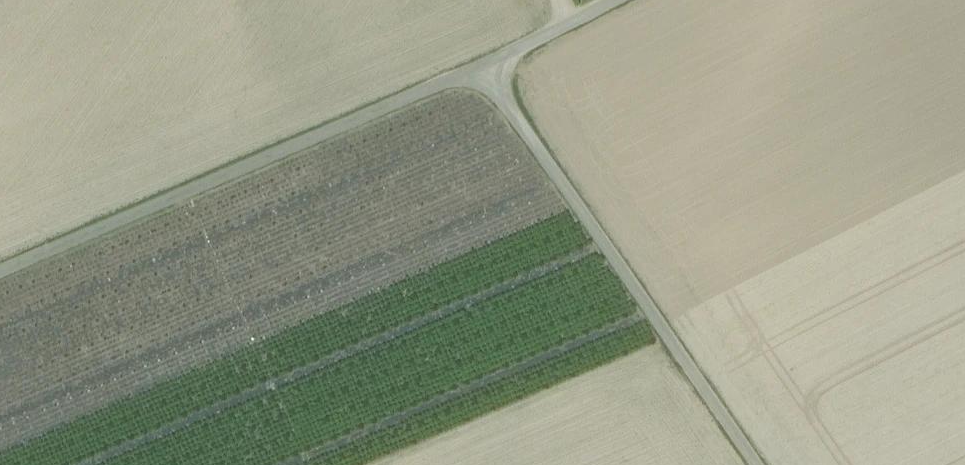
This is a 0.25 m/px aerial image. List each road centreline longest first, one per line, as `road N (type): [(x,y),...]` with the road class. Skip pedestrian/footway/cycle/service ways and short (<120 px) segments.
road 1 (track): [(617,0),(0,273)]
road 2 (track): [(753,464),(480,64)]

